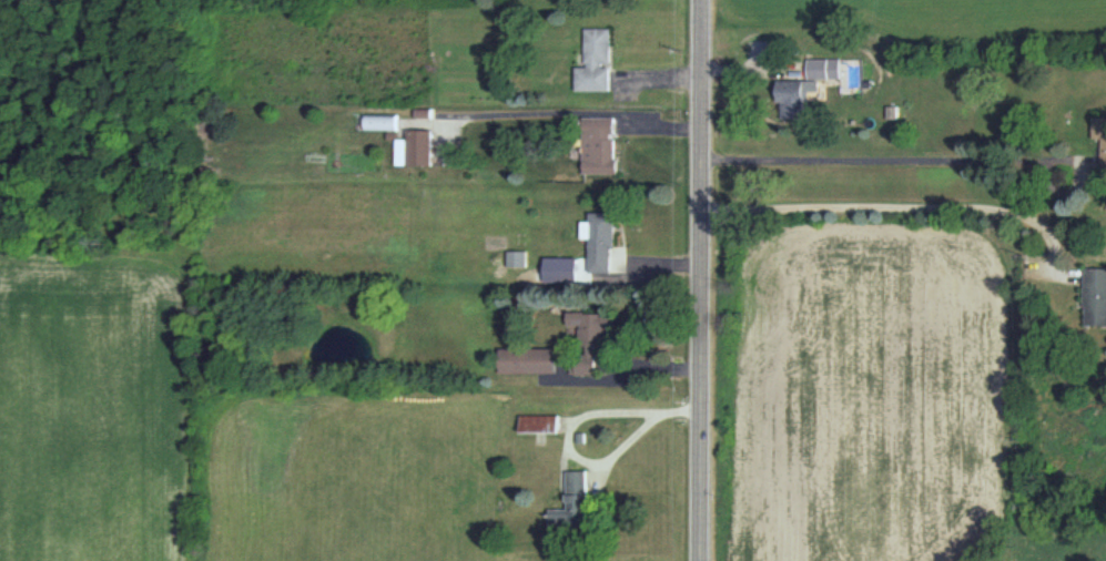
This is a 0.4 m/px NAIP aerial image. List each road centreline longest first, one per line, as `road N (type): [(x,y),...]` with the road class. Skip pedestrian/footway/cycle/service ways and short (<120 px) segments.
road 1 (secondary): [(705,0),(706,560)]

